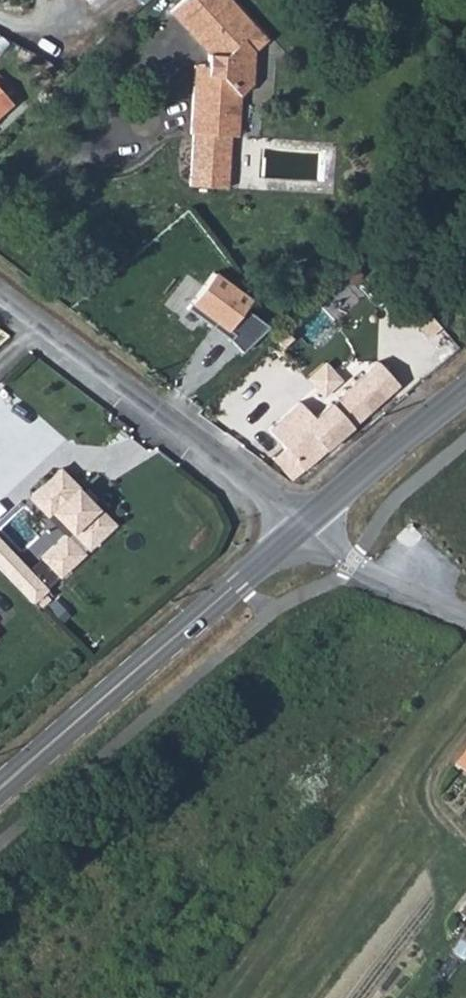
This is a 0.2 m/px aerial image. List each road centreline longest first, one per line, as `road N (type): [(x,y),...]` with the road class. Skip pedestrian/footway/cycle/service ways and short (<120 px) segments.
road 1 (secondary): [(302,525),(0,786)]
road 2 (residential): [(0,295),(302,525)]
road 3 (secondary): [(465,383),(302,525)]
road 4 (residential): [(302,525),(355,565),(465,615)]

